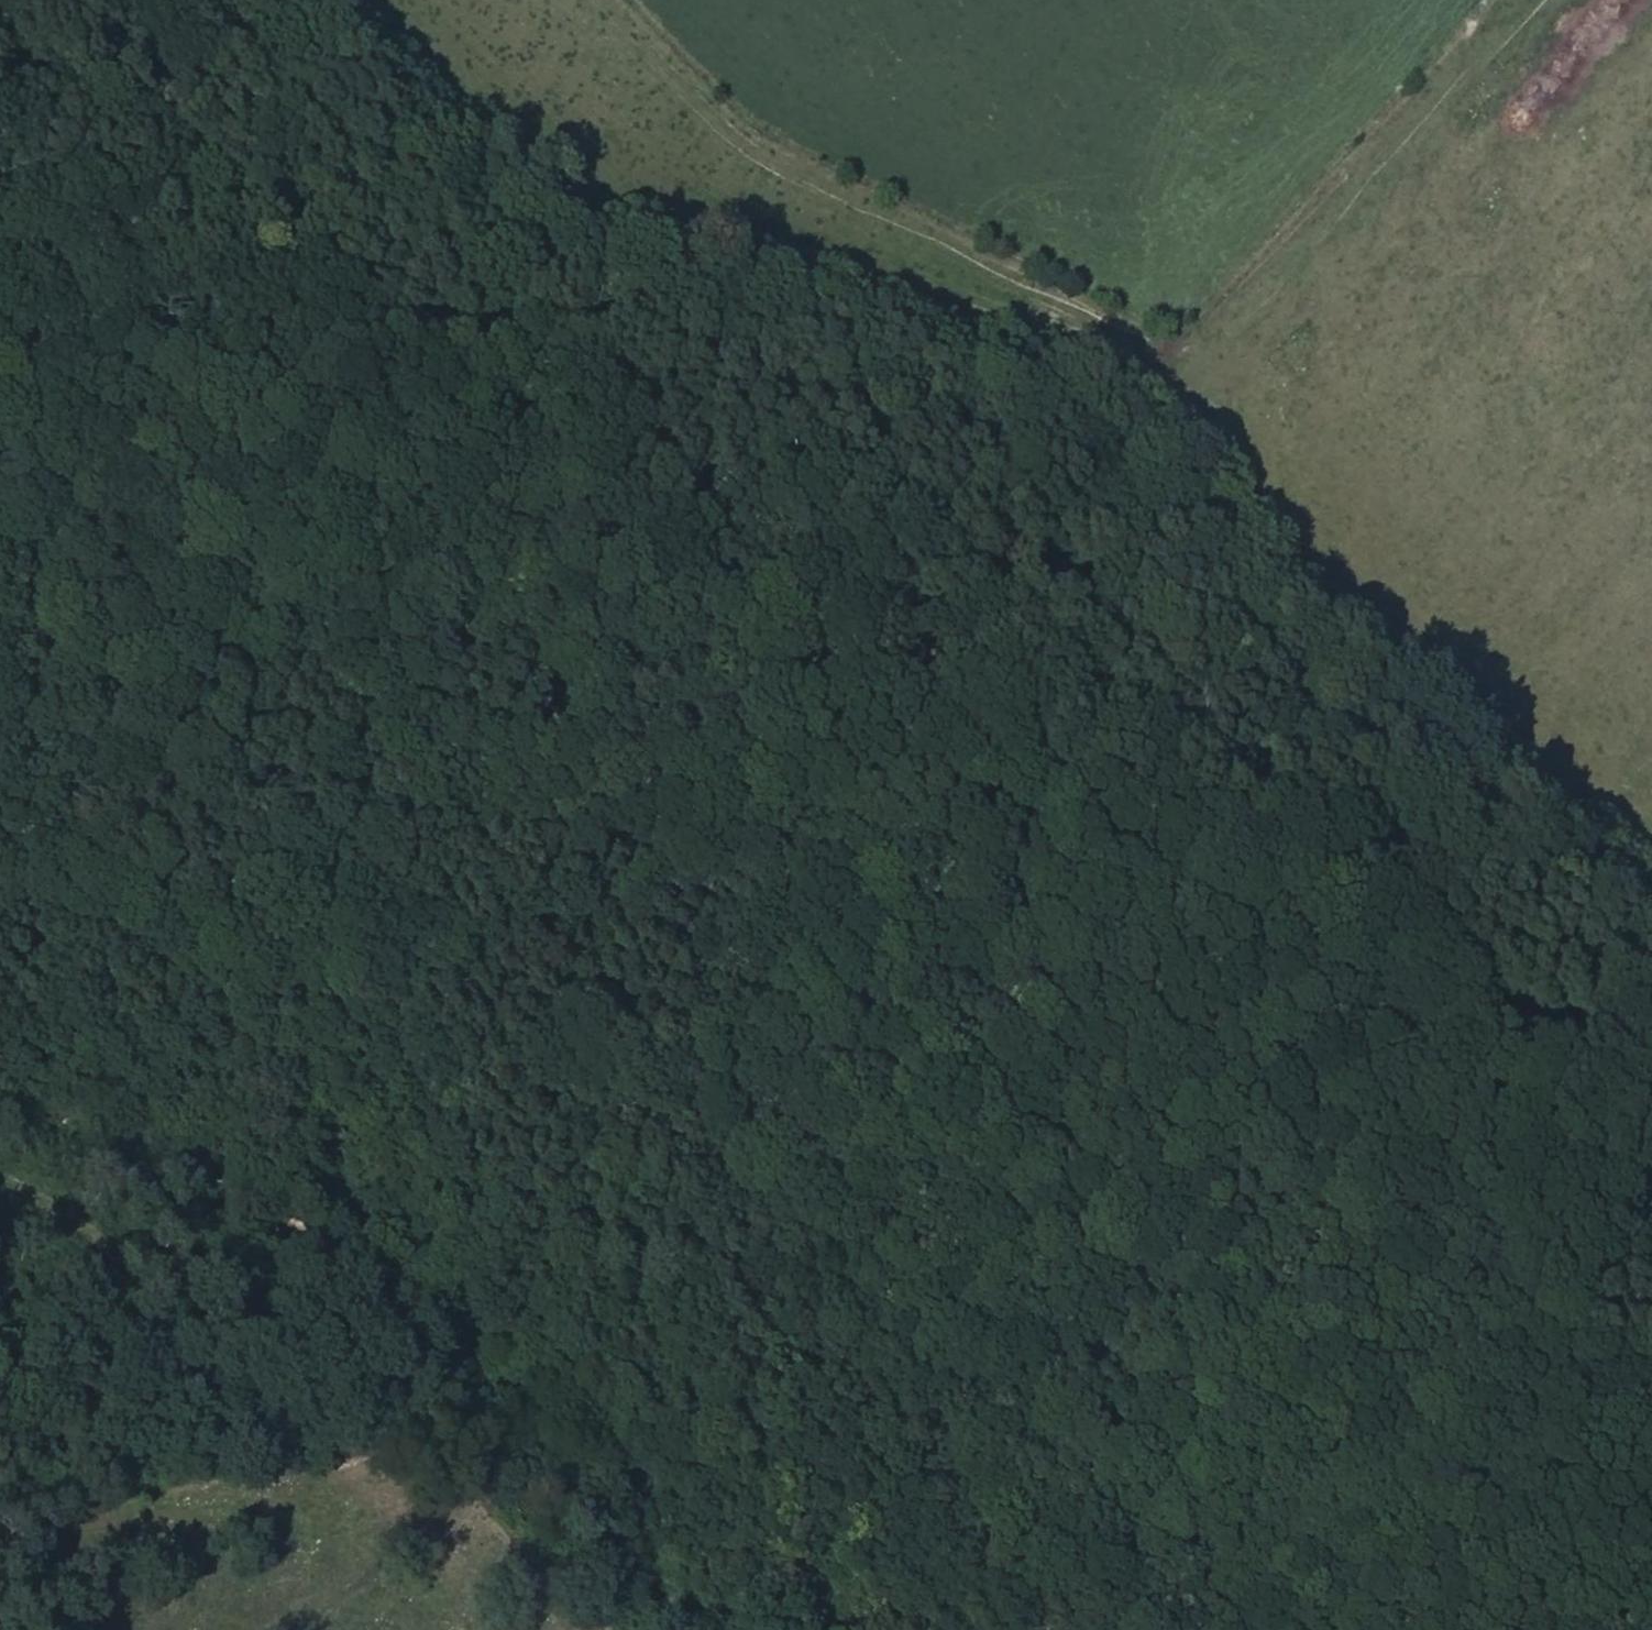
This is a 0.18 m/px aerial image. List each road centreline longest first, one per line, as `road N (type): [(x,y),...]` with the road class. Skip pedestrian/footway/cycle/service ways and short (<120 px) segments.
road 1 (track): [(643,1629),(309,1185),(0,1092)]

